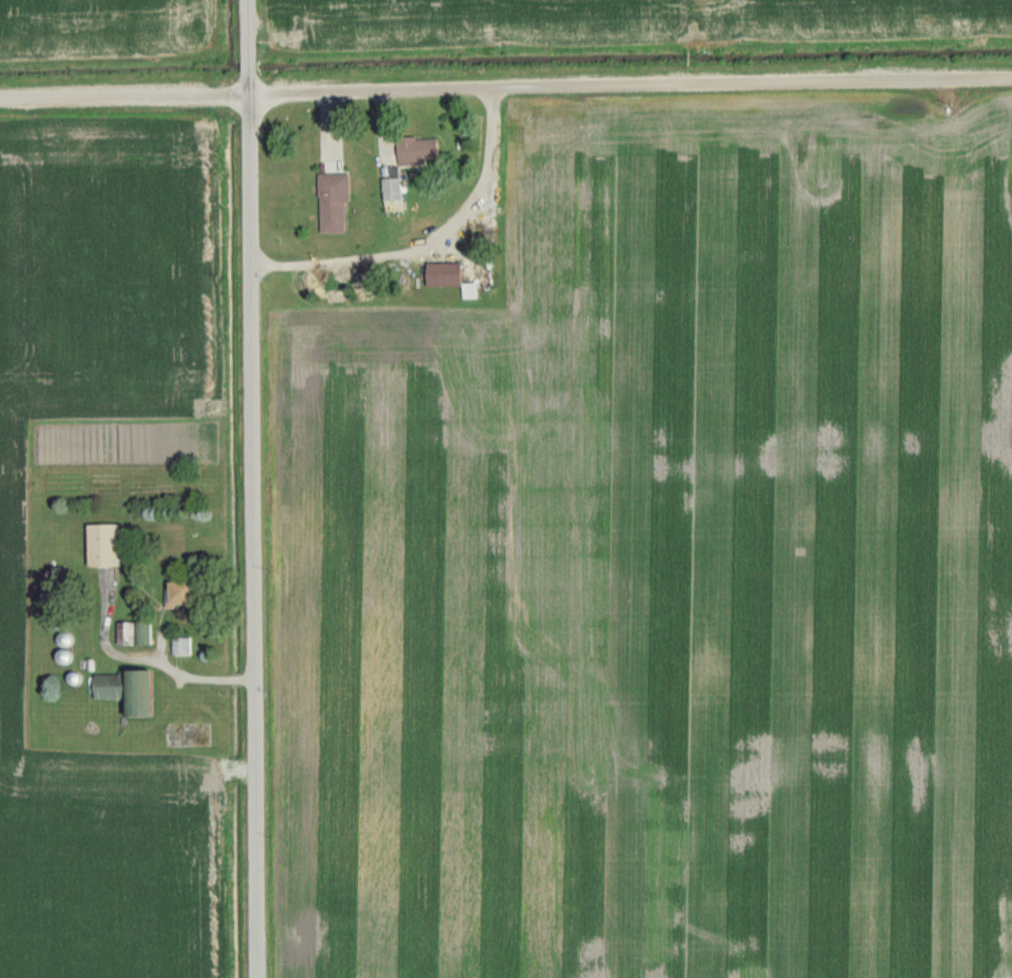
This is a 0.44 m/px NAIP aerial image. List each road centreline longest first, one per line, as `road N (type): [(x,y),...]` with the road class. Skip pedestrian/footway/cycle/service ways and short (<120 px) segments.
road 1 (residential): [(0,100),(1011,77)]
road 2 (tertiary): [(259,977),(251,0)]

